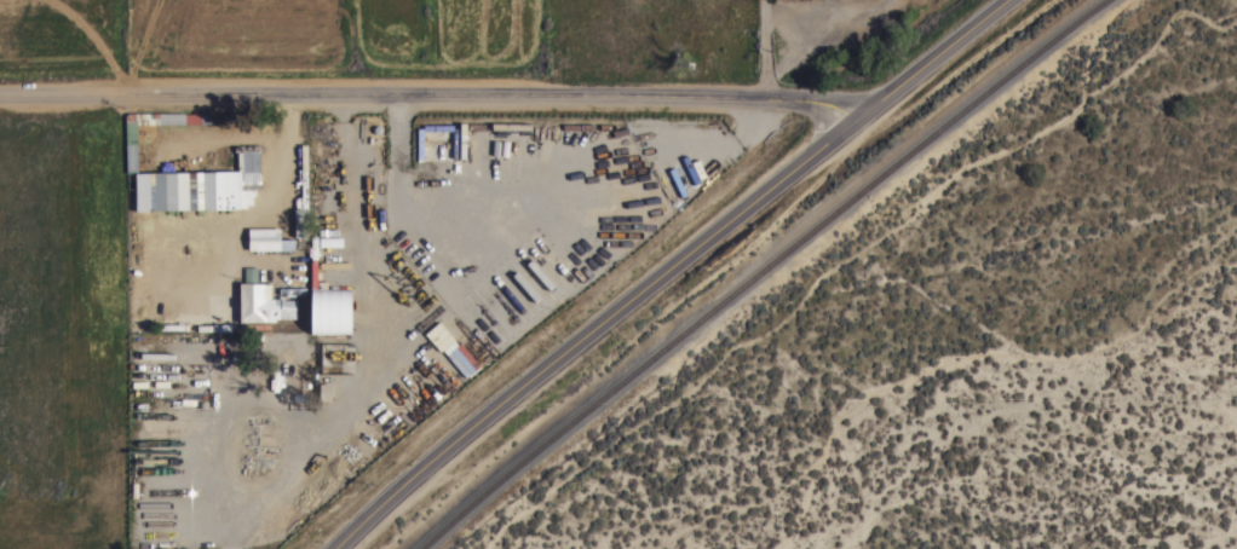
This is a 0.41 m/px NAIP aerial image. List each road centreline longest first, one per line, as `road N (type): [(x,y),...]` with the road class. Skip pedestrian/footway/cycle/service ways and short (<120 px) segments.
road 1 (secondary): [(329,548),(564,342),(997,0)]
road 2 (residential): [(0,96),(764,98),(851,110)]

